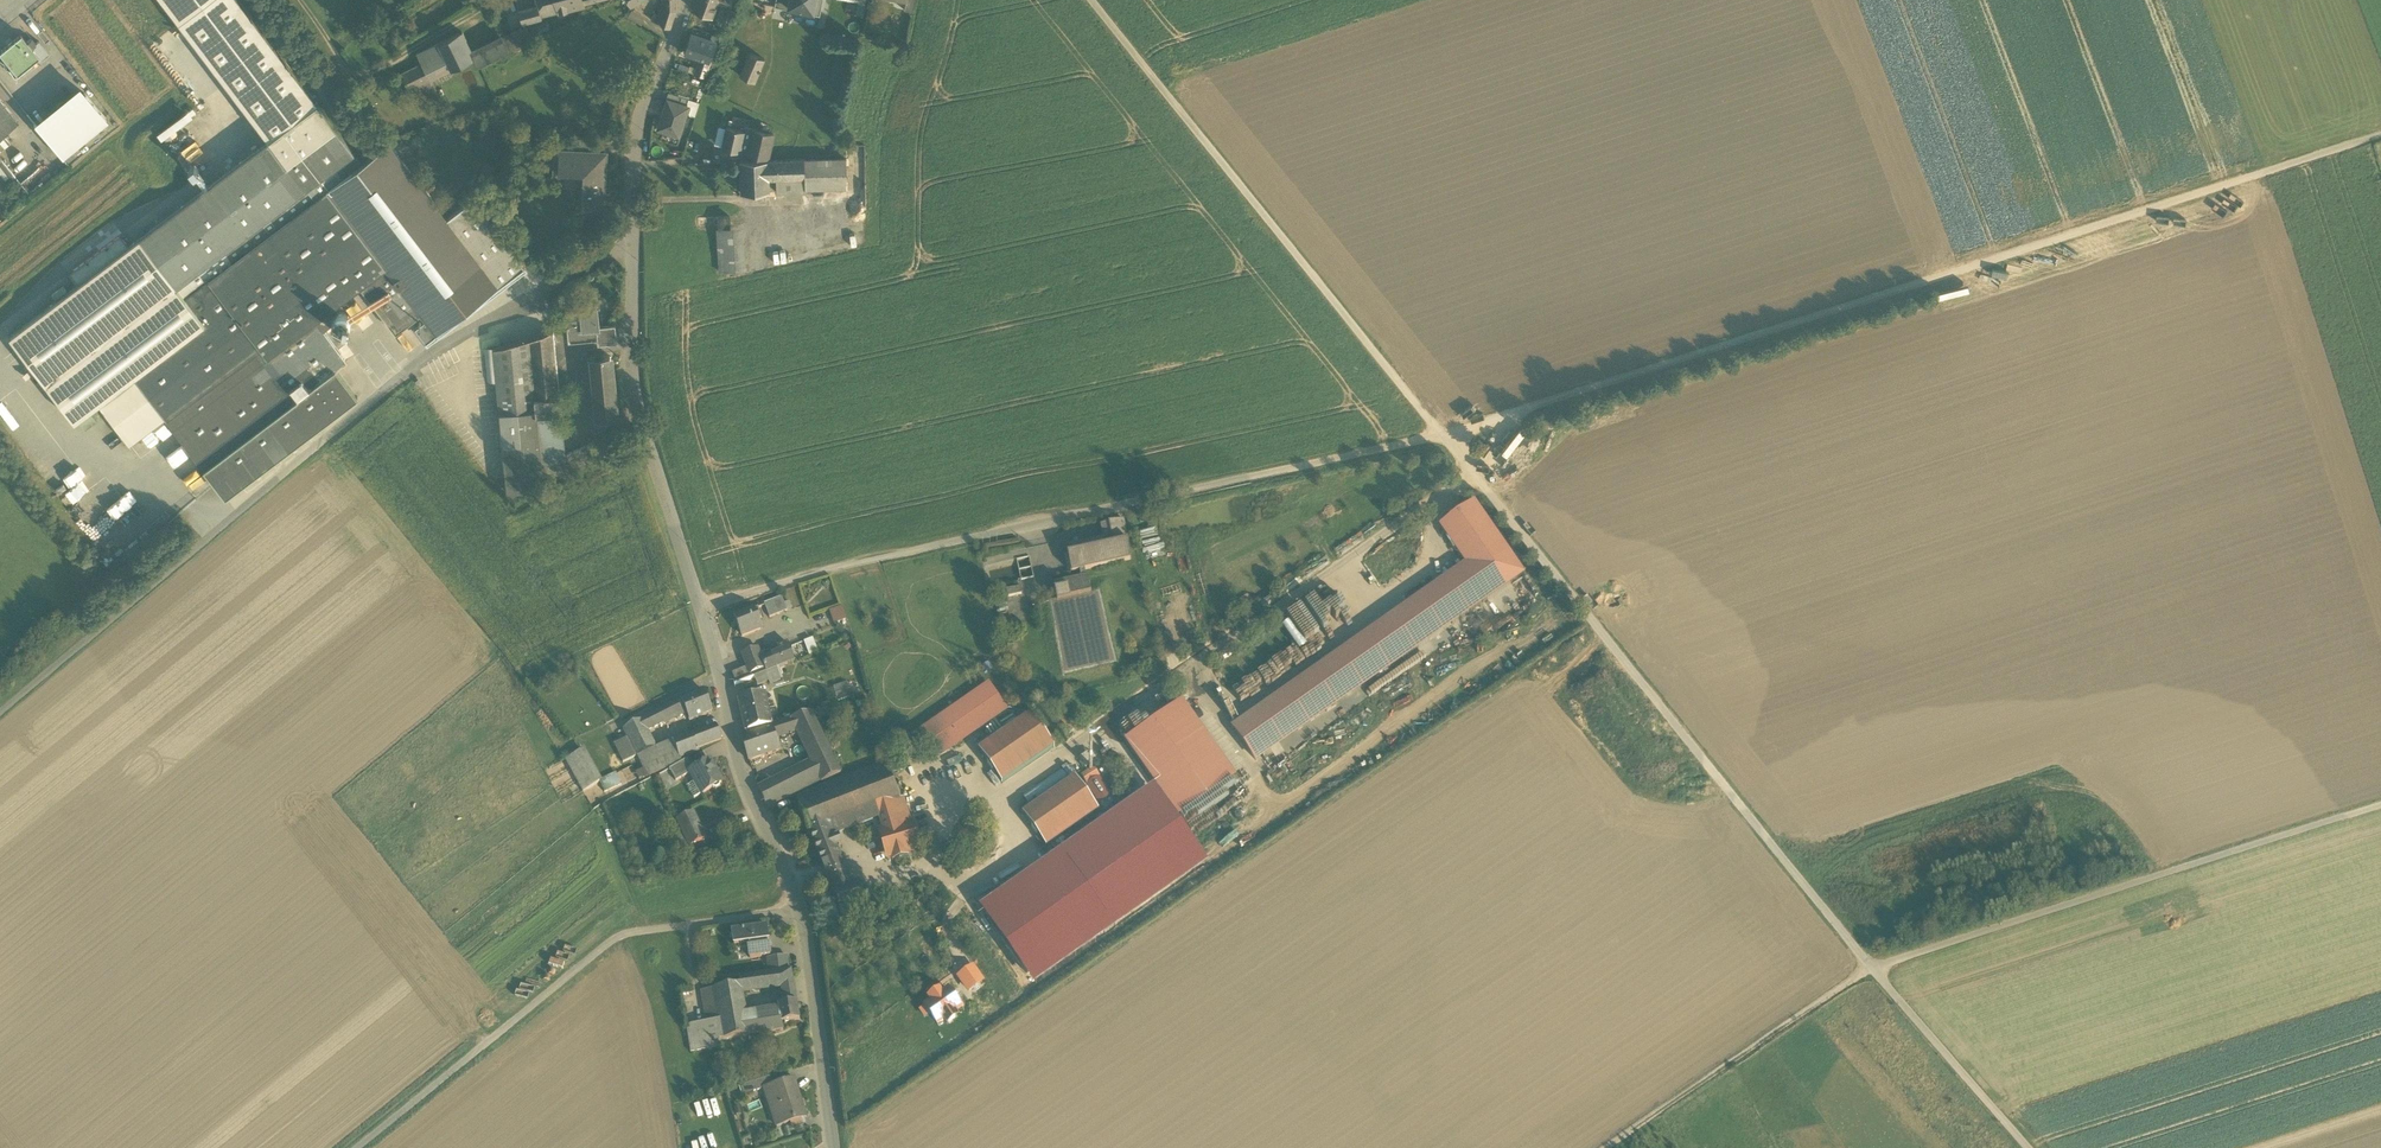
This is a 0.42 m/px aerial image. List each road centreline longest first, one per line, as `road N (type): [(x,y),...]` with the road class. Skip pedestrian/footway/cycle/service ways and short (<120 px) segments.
road 1 (track): [(2028,1147),(1872,968),(1090,0)]
road 2 (track): [(1109,508),(1443,434),(2380,134)]
road 3 (residential): [(685,0),(640,124),(631,397),(755,806),(800,910),(833,1147)]
road 4 (track): [(630,241),(436,346),(0,713)]
road 5 (unclassified): [(1872,968),(2380,805)]
road 6 (track): [(356,1147),(623,932),(800,910)]
road 7 (track): [(1608,1147),(1872,968)]

